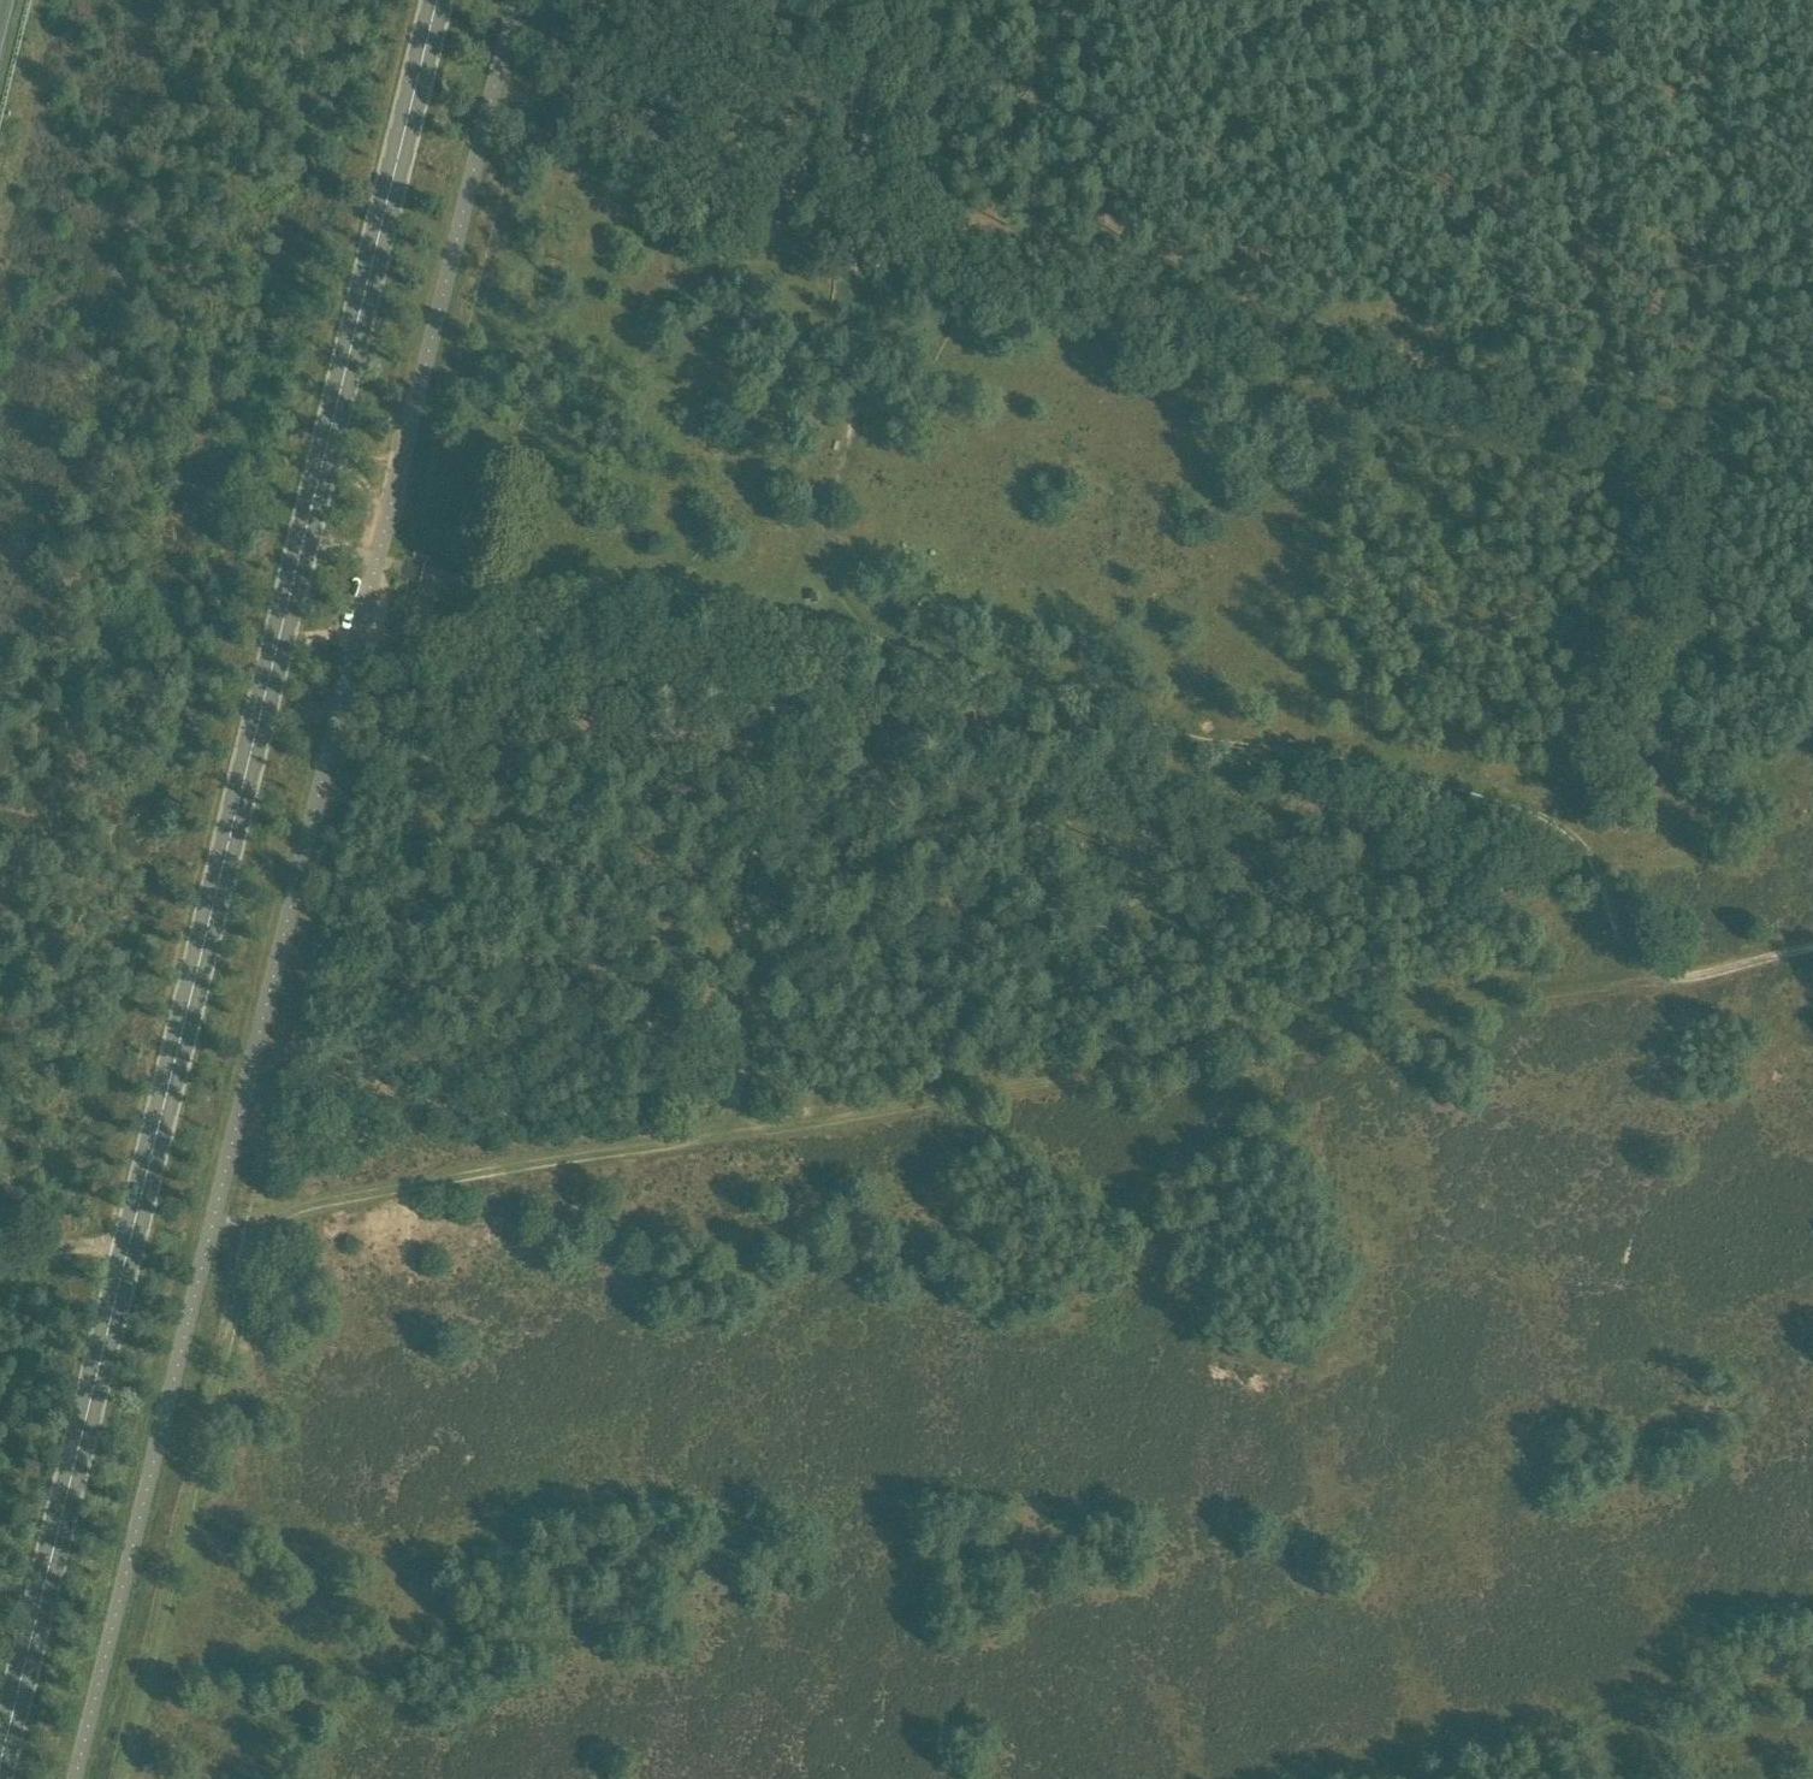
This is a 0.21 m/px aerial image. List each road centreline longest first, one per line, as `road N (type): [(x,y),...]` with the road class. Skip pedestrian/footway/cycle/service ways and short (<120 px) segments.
road 1 (primary): [(0,1762),(437,0)]
road 2 (track): [(303,541),(482,587),(637,581),(686,589),(1145,719),(1544,808),(1581,832),(1635,982)]
road 3 (track): [(720,1135),(742,1079),(767,744),(790,615),(858,396),(855,216),(873,0)]
road 4 (track): [(1812,950),(720,1135)]
road 5 (track): [(720,1135),(307,1207),(266,1226),(131,1778)]
road 6 (track): [(130,1241),(0,1264)]

